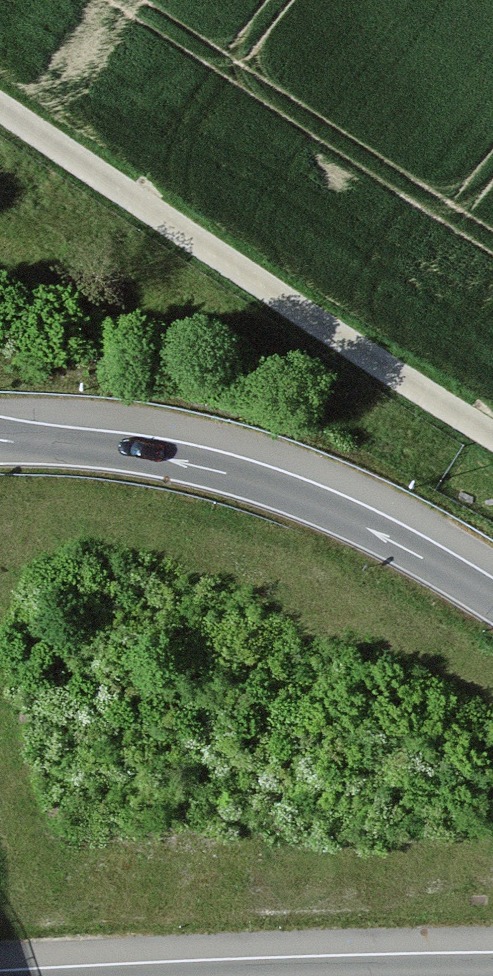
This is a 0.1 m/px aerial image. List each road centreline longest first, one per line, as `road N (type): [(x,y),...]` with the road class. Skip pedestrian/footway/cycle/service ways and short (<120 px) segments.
road 1 (track): [(0,107),(492,433)]
road 2 (motorway): [(492,601),(336,514),(247,480),(154,457),(0,440)]
road 3 (motorway): [(492,973),(333,975)]

